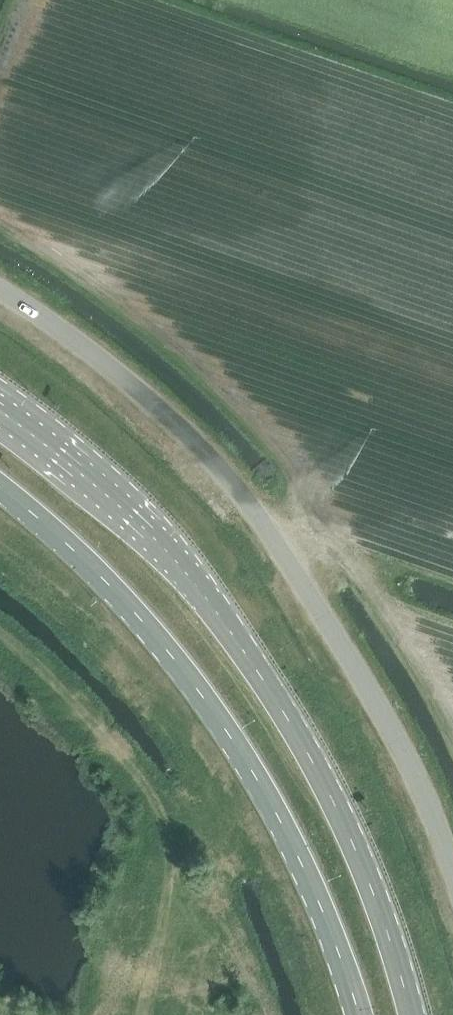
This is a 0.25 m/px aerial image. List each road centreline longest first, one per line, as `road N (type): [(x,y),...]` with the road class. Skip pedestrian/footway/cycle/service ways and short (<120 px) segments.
road 1 (unclassified): [(0,290),(141,391),(260,519),(385,718),(452,870)]
road 2 (primary): [(412,1014),(354,844),(235,637),(134,518),(0,409)]
road 3 (primary): [(0,487),(70,546),(181,665),(290,837),(361,1014)]

